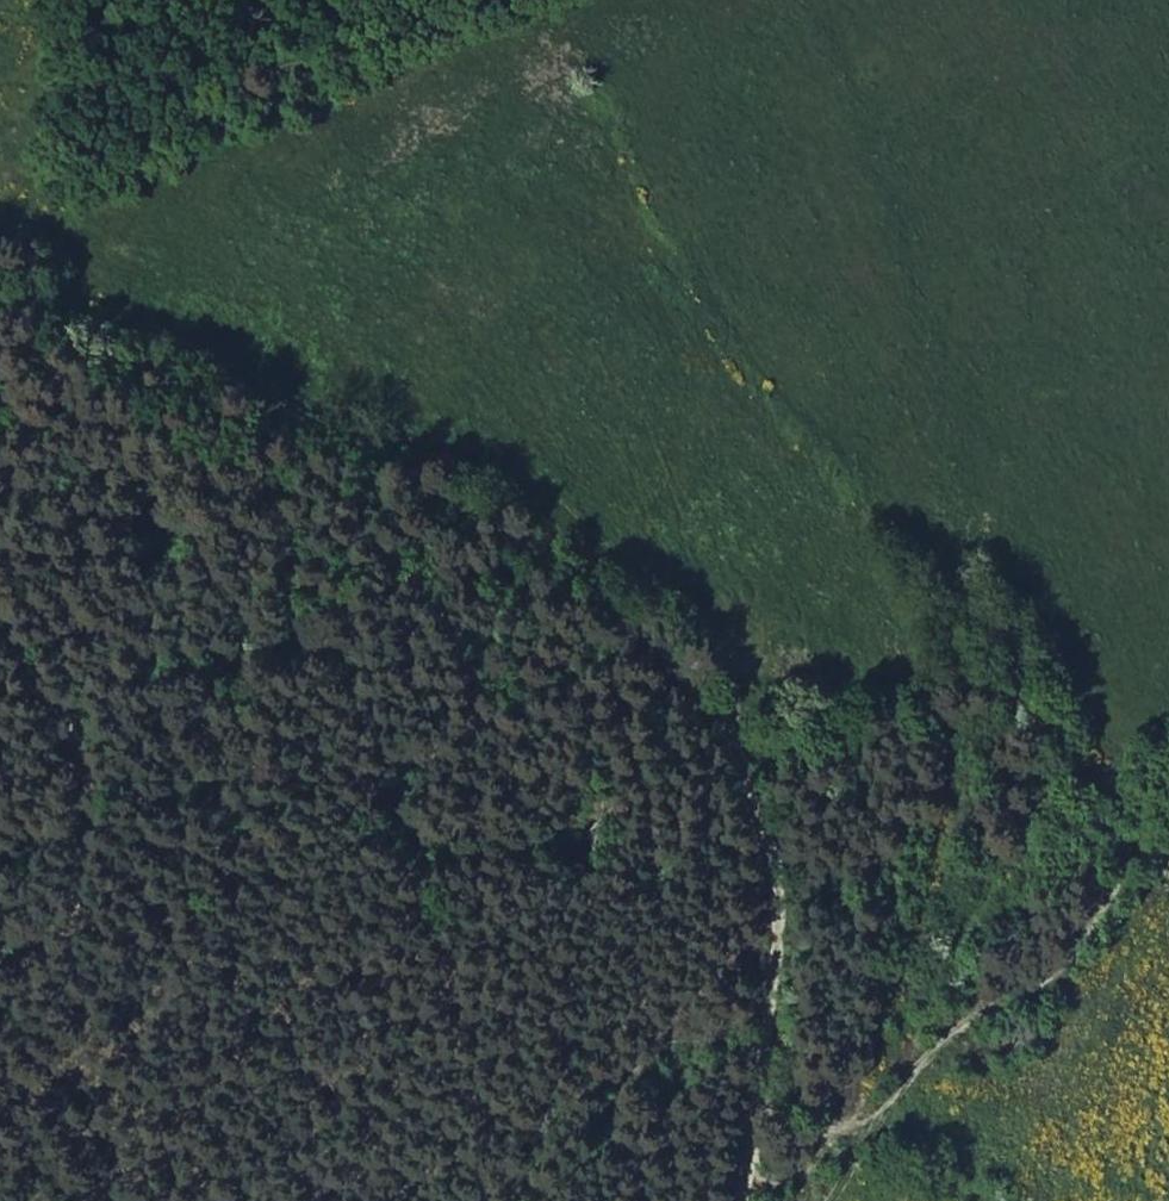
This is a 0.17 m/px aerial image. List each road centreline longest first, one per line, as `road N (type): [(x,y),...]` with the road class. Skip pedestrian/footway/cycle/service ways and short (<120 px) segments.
road 1 (track): [(0,324),(41,315),(111,319),(601,602),(724,729),(755,818),(764,921),(764,1050),(742,1200)]
road 2 (track): [(815,1200),(1168,795)]
road 3 (track): [(0,961),(46,942),(78,909),(96,844),(87,760),(0,595)]

